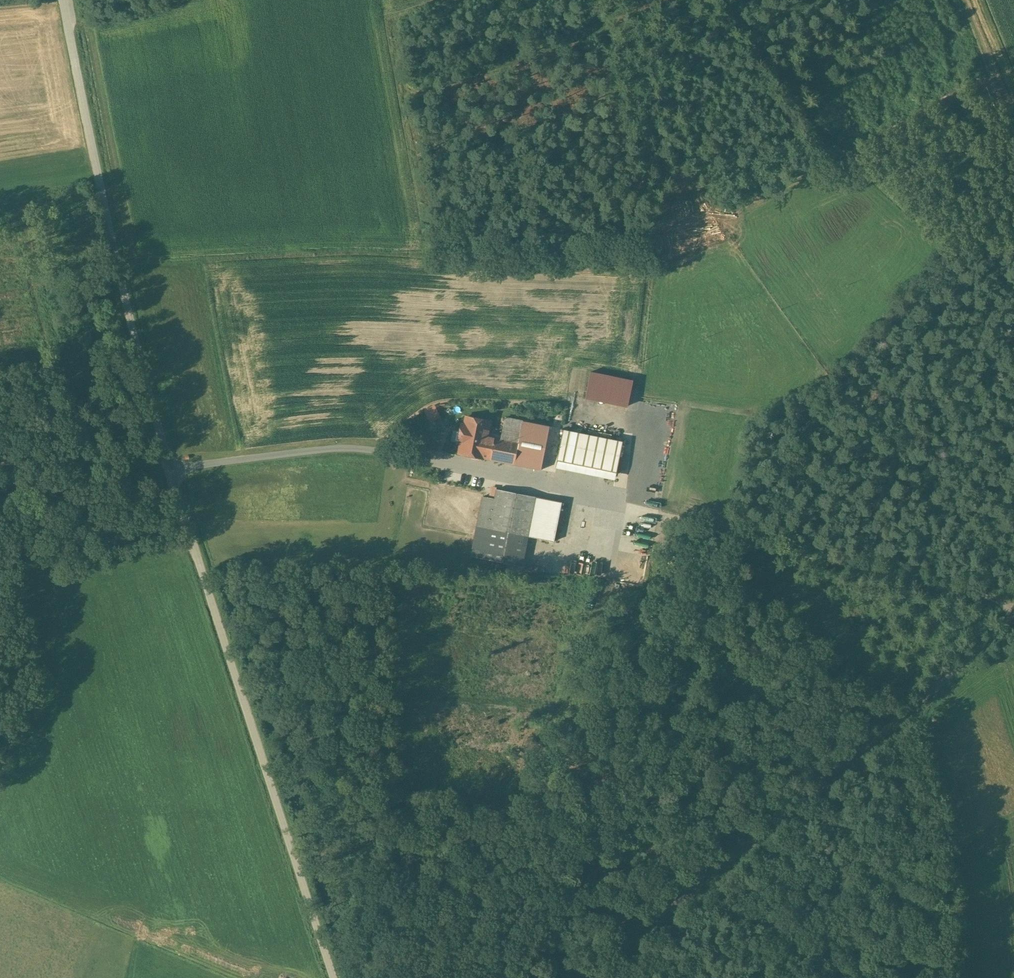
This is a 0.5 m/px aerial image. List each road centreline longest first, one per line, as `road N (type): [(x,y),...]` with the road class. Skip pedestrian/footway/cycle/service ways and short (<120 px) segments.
road 1 (unclassified): [(334,977),(170,468),(116,264),(64,0)]
road 2 (unclassified): [(588,977),(1013,617)]
road 3 (track): [(1013,604),(780,547),(632,501)]

